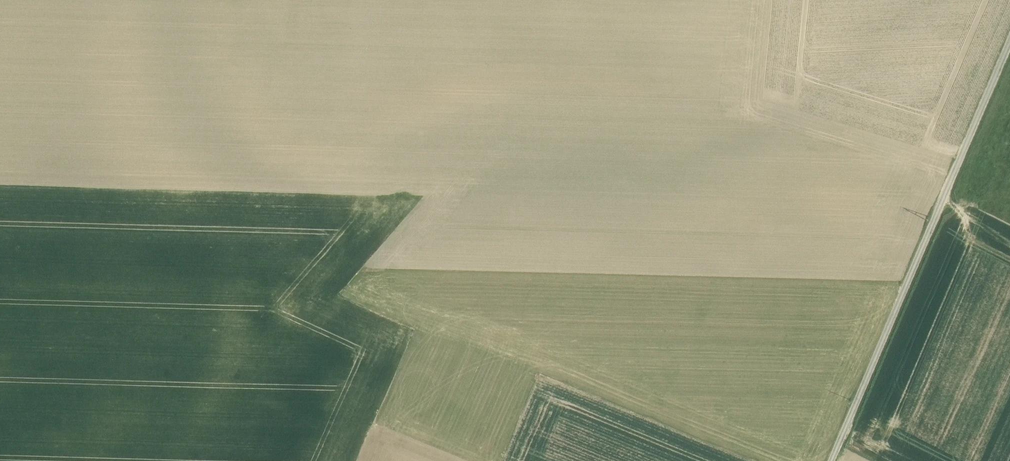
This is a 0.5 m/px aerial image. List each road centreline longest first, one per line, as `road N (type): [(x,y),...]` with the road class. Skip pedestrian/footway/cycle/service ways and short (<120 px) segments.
road 1 (unclassified): [(834,460),(1009,49)]

